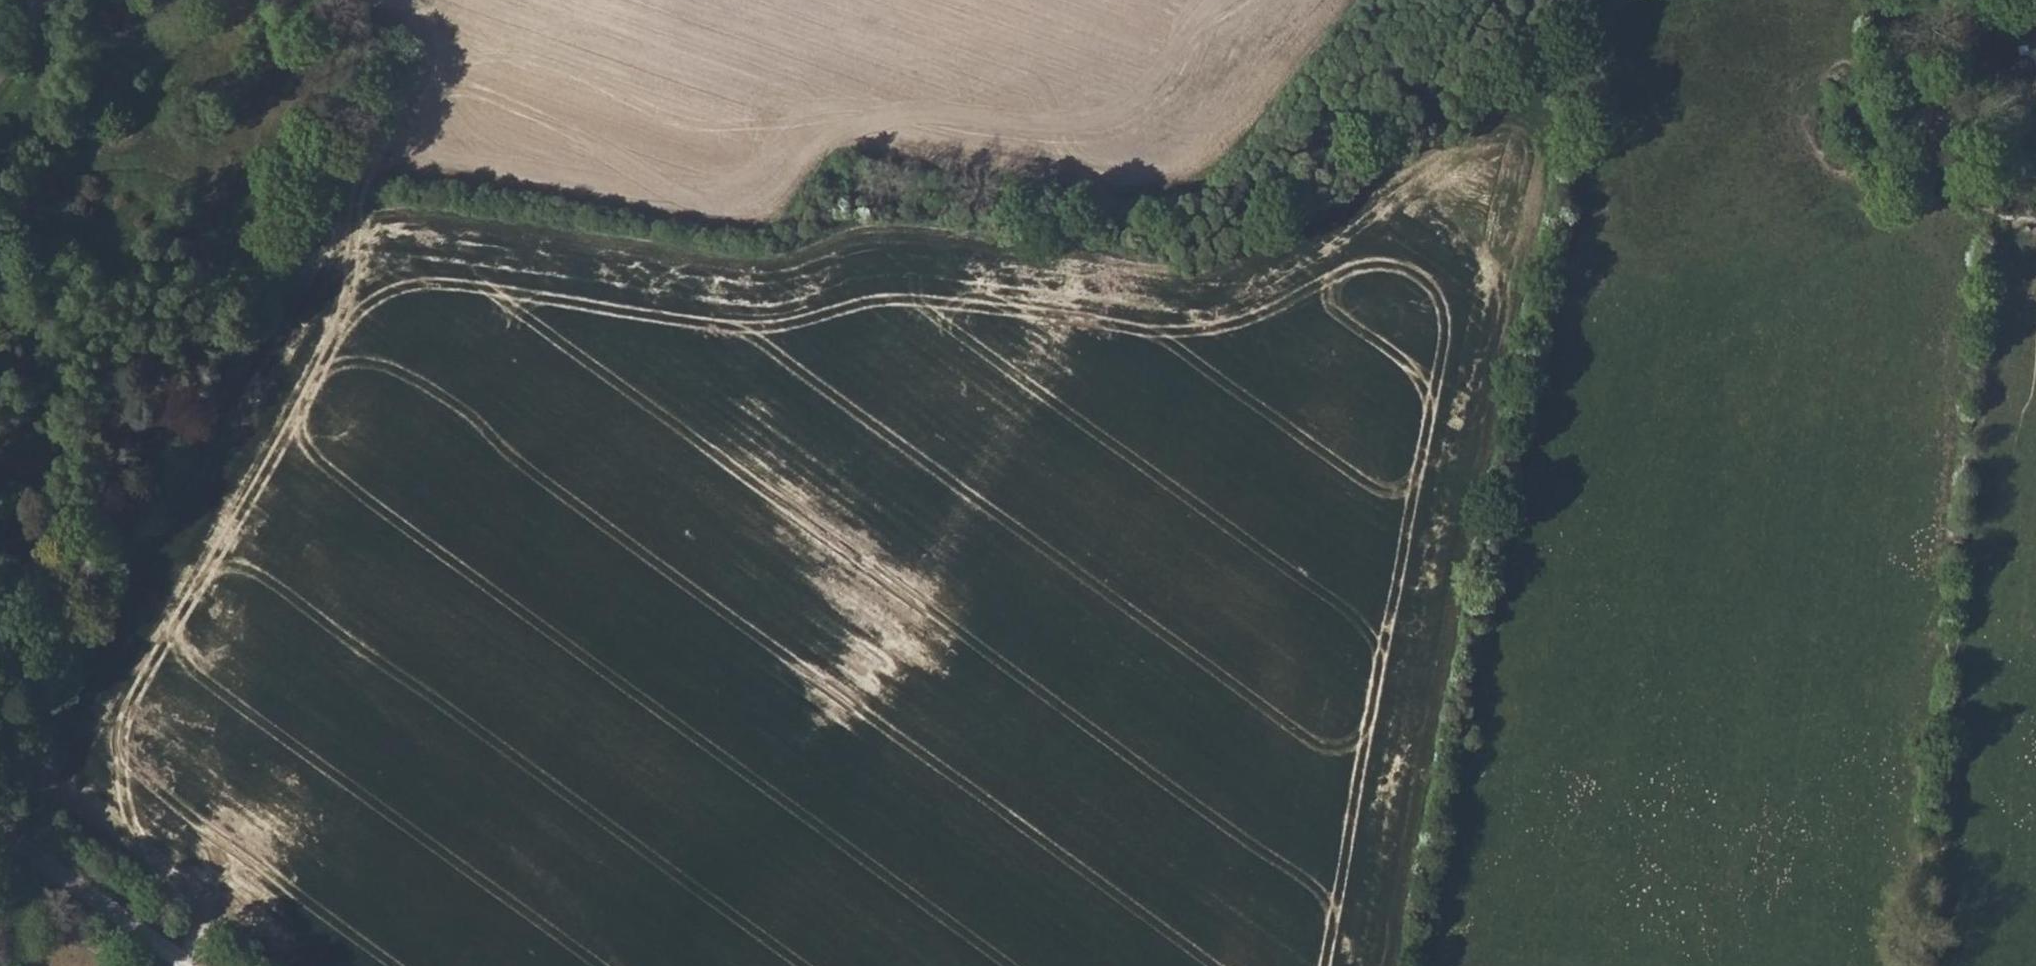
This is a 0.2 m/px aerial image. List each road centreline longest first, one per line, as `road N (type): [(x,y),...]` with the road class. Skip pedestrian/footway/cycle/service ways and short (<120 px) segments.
road 1 (unclassified): [(178,965),(0,840)]

